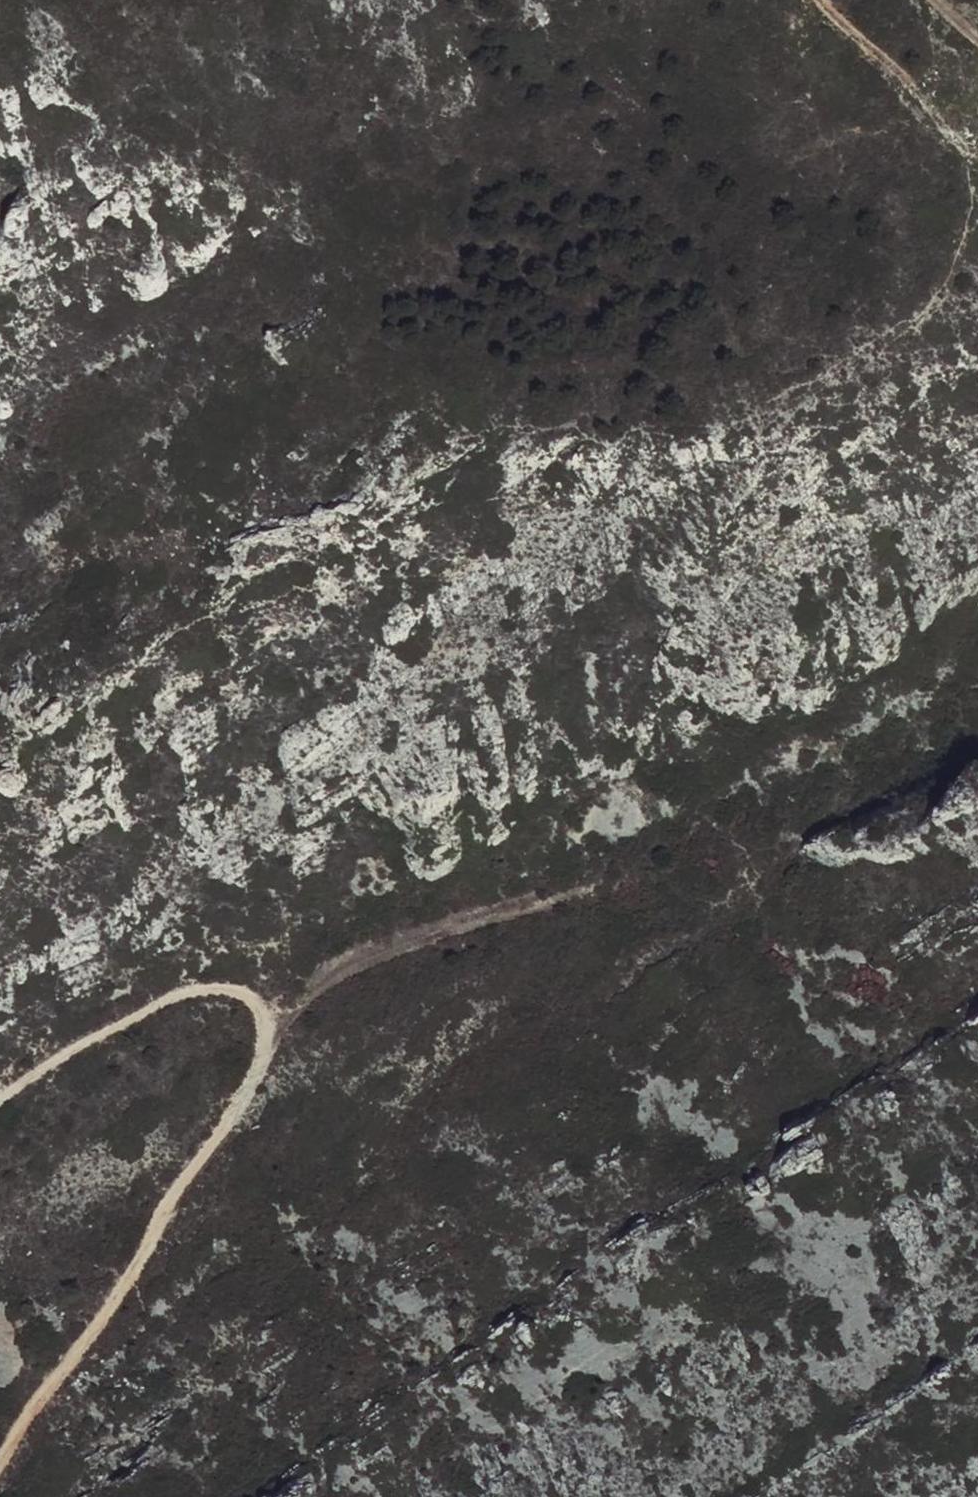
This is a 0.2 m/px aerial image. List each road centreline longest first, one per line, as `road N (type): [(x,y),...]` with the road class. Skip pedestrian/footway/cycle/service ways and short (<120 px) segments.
road 1 (track): [(977,150),(837,0)]

